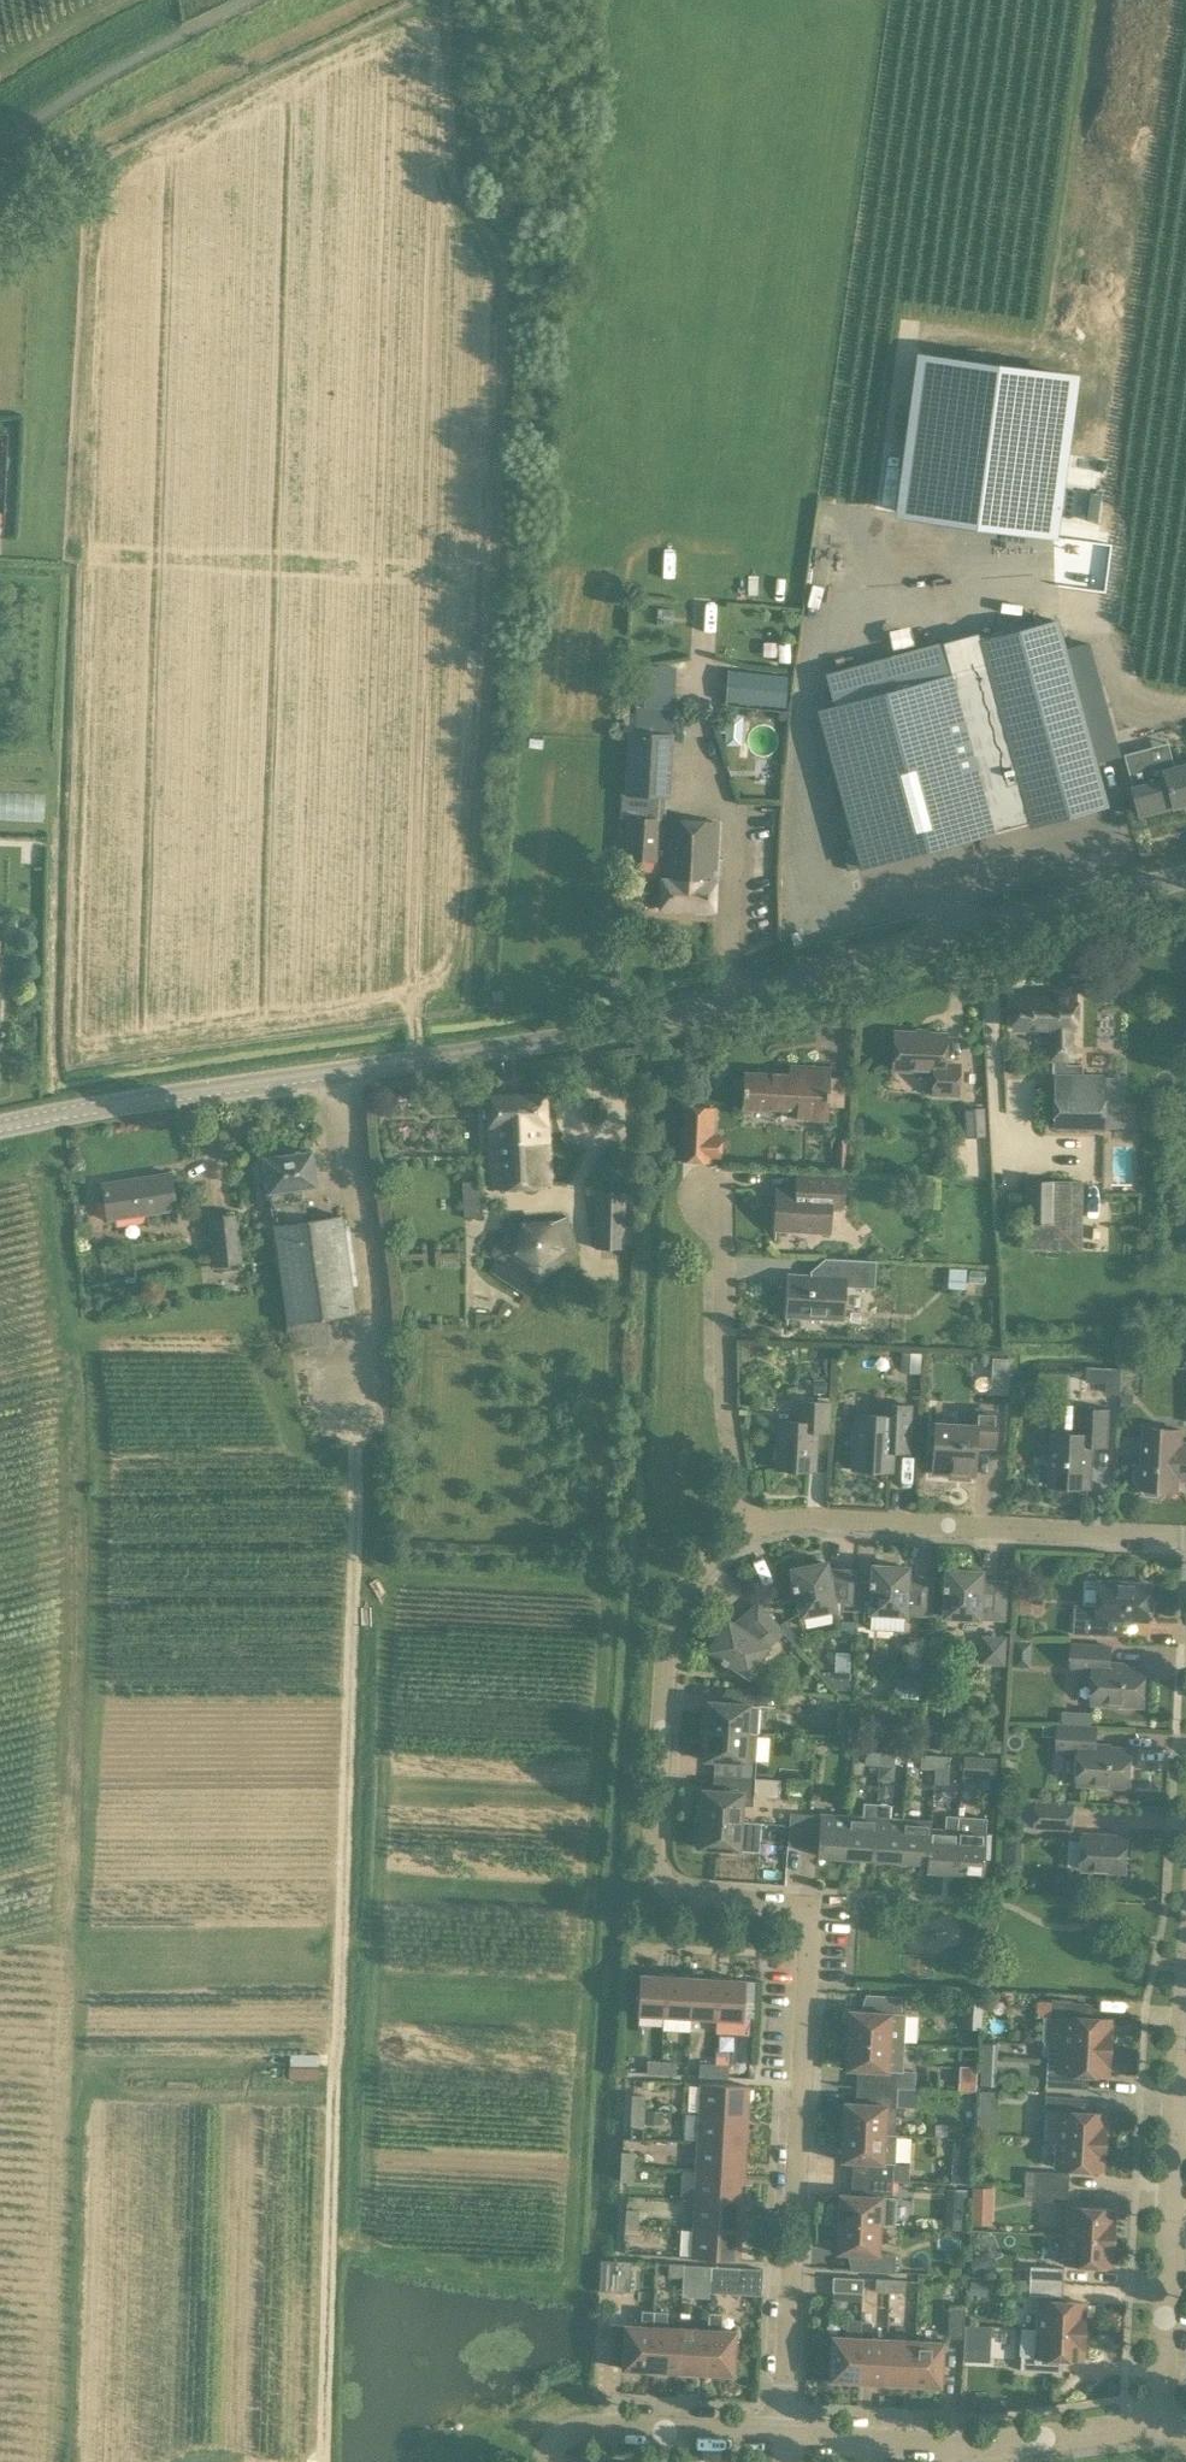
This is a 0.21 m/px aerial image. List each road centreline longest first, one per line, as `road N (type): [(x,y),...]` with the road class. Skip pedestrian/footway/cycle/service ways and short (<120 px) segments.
road 1 (residential): [(784,2437),(810,1926),(801,1899),(669,1885),(657,1844),(667,1637),(685,1591),(716,1556),(756,1530)]
road 2 (unclassified): [(0,1126),(635,1023)]
road 3 (residential): [(635,1023),(1185,879)]
road 4 (residential): [(756,1530),(815,1515),(1185,1535)]
road 5 (residential): [(756,1530),(738,1494),(725,1400),(724,1244),(705,1201)]
road 6 (residential): [(1180,2142),(1160,2422)]
road 7 (residential): [(544,2461),(574,2426),(784,2437)]
road 8 (residential): [(1160,2422),(966,2446)]
road 9 (residential): [(966,2446),(784,2437)]
road 10 (residential): [(1185,1951),(1181,2102)]

